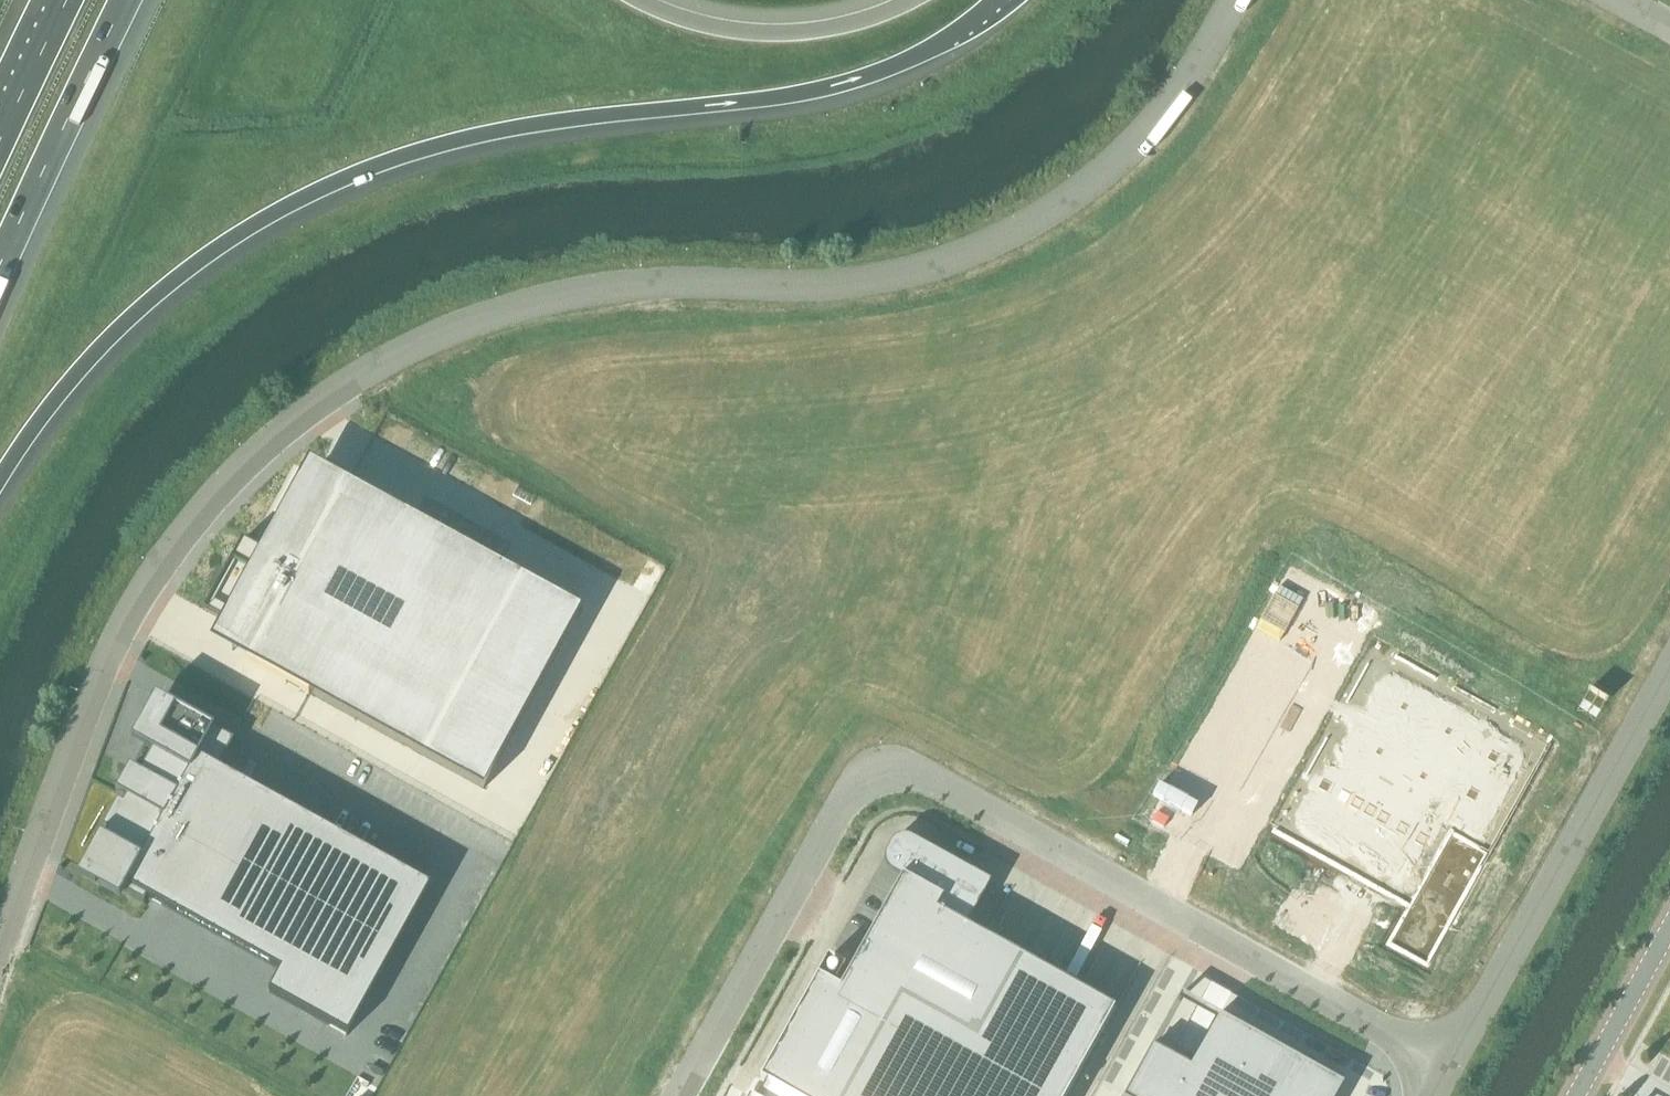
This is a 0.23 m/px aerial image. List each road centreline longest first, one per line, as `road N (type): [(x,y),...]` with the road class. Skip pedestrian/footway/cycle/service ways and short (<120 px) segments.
road 1 (unclassified): [(0,941),(91,696),(150,581),(213,497),(331,393),(420,343),(551,298),(647,284),(872,279),(998,239),(1130,146),(1180,88),(1234,0)]
road 2 (motorway): [(0,480),(60,395),(139,311),(225,243),(314,193),(432,146),(493,132),(808,92),(866,76),(940,42),(994,0)]
road 3 (unclassified): [(679,1095),(847,794),(864,776),(901,767),(1448,1064)]
road 4 (unclassified): [(1669,666),(1448,1064)]
road 5 (motorway): [(0,267),(125,0)]
road 6 (motorway): [(914,0),(848,24),(778,33),(708,25),(640,0)]
road 7 (unclassified): [(1579,1095),(1669,932)]
road 8 (motorway): [(70,0),(0,152)]

